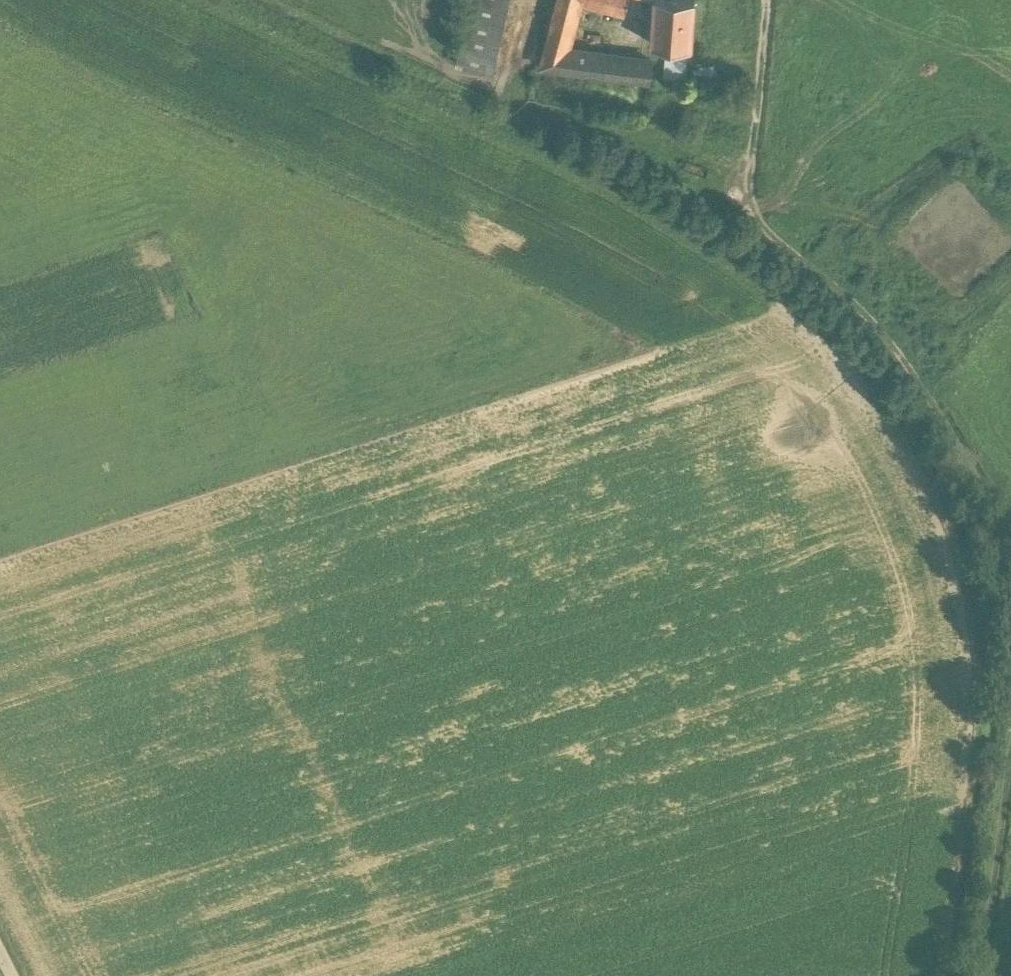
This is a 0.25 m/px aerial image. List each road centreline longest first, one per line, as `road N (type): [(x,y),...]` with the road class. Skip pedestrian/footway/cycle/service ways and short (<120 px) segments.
road 1 (track): [(754,219),(837,285),(902,358),(980,486),(1010,511)]
road 2 (residential): [(770,0),(754,219)]
road 3 (track): [(1010,771),(983,975)]

